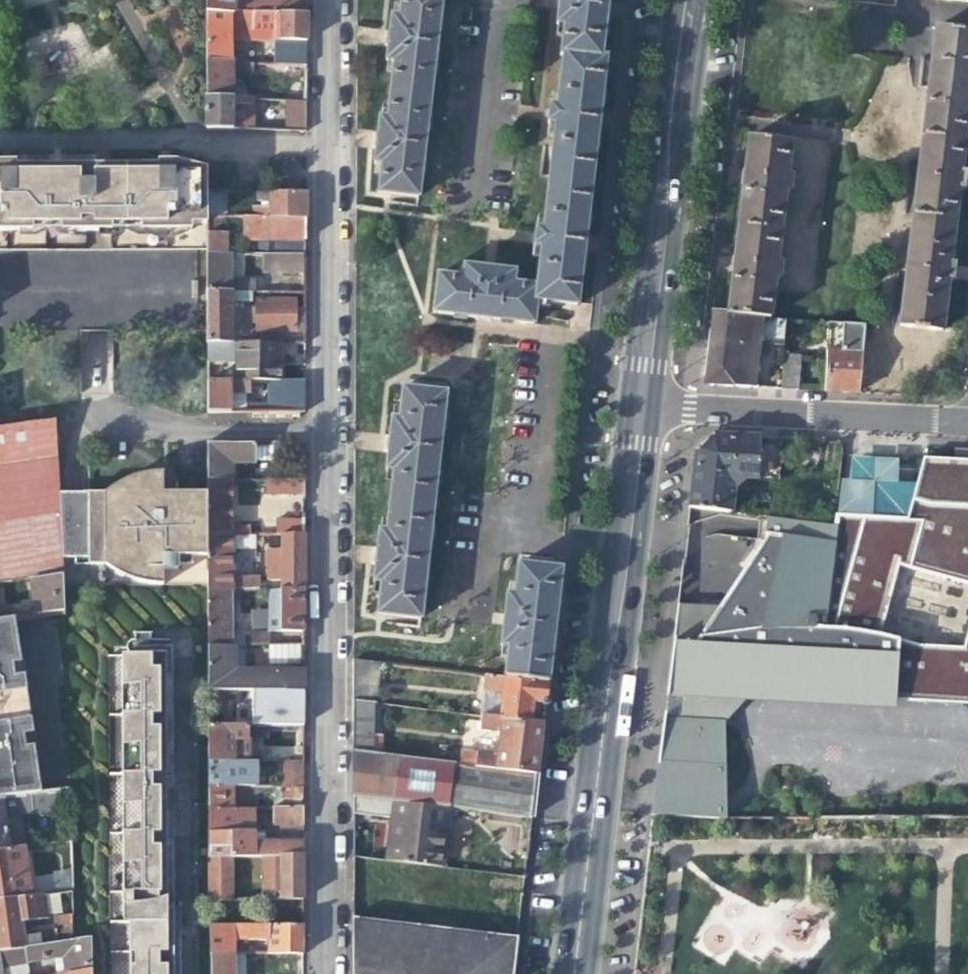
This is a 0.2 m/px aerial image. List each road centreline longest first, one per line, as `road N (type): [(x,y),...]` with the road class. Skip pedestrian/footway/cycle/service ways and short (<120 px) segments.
road 1 (residential): [(324,973),(330,0)]
road 2 (primary): [(641,403),(572,973)]
road 3 (primary): [(698,0),(641,403)]
road 4 (residential): [(967,421),(641,403)]

